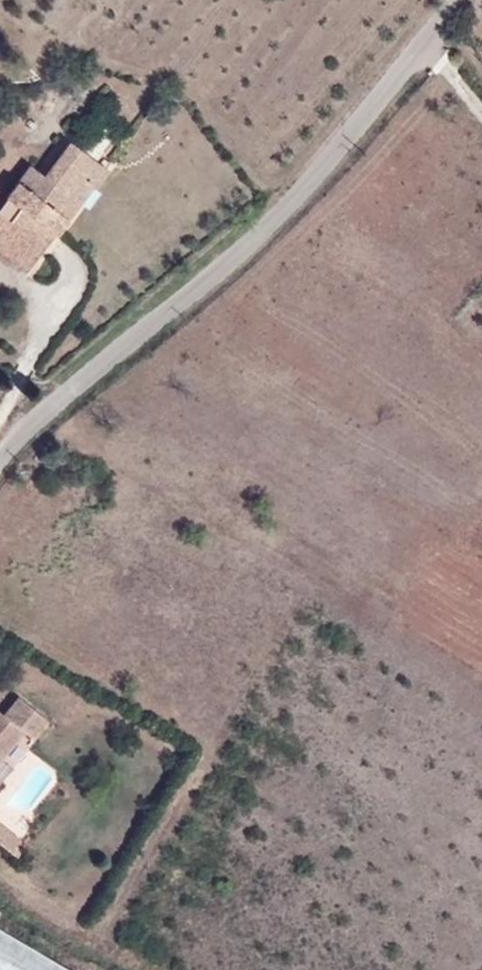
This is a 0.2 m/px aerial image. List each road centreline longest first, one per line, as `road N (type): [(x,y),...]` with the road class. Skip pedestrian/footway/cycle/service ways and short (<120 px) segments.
road 1 (tertiary): [(458,0),(291,201),(0,460)]

